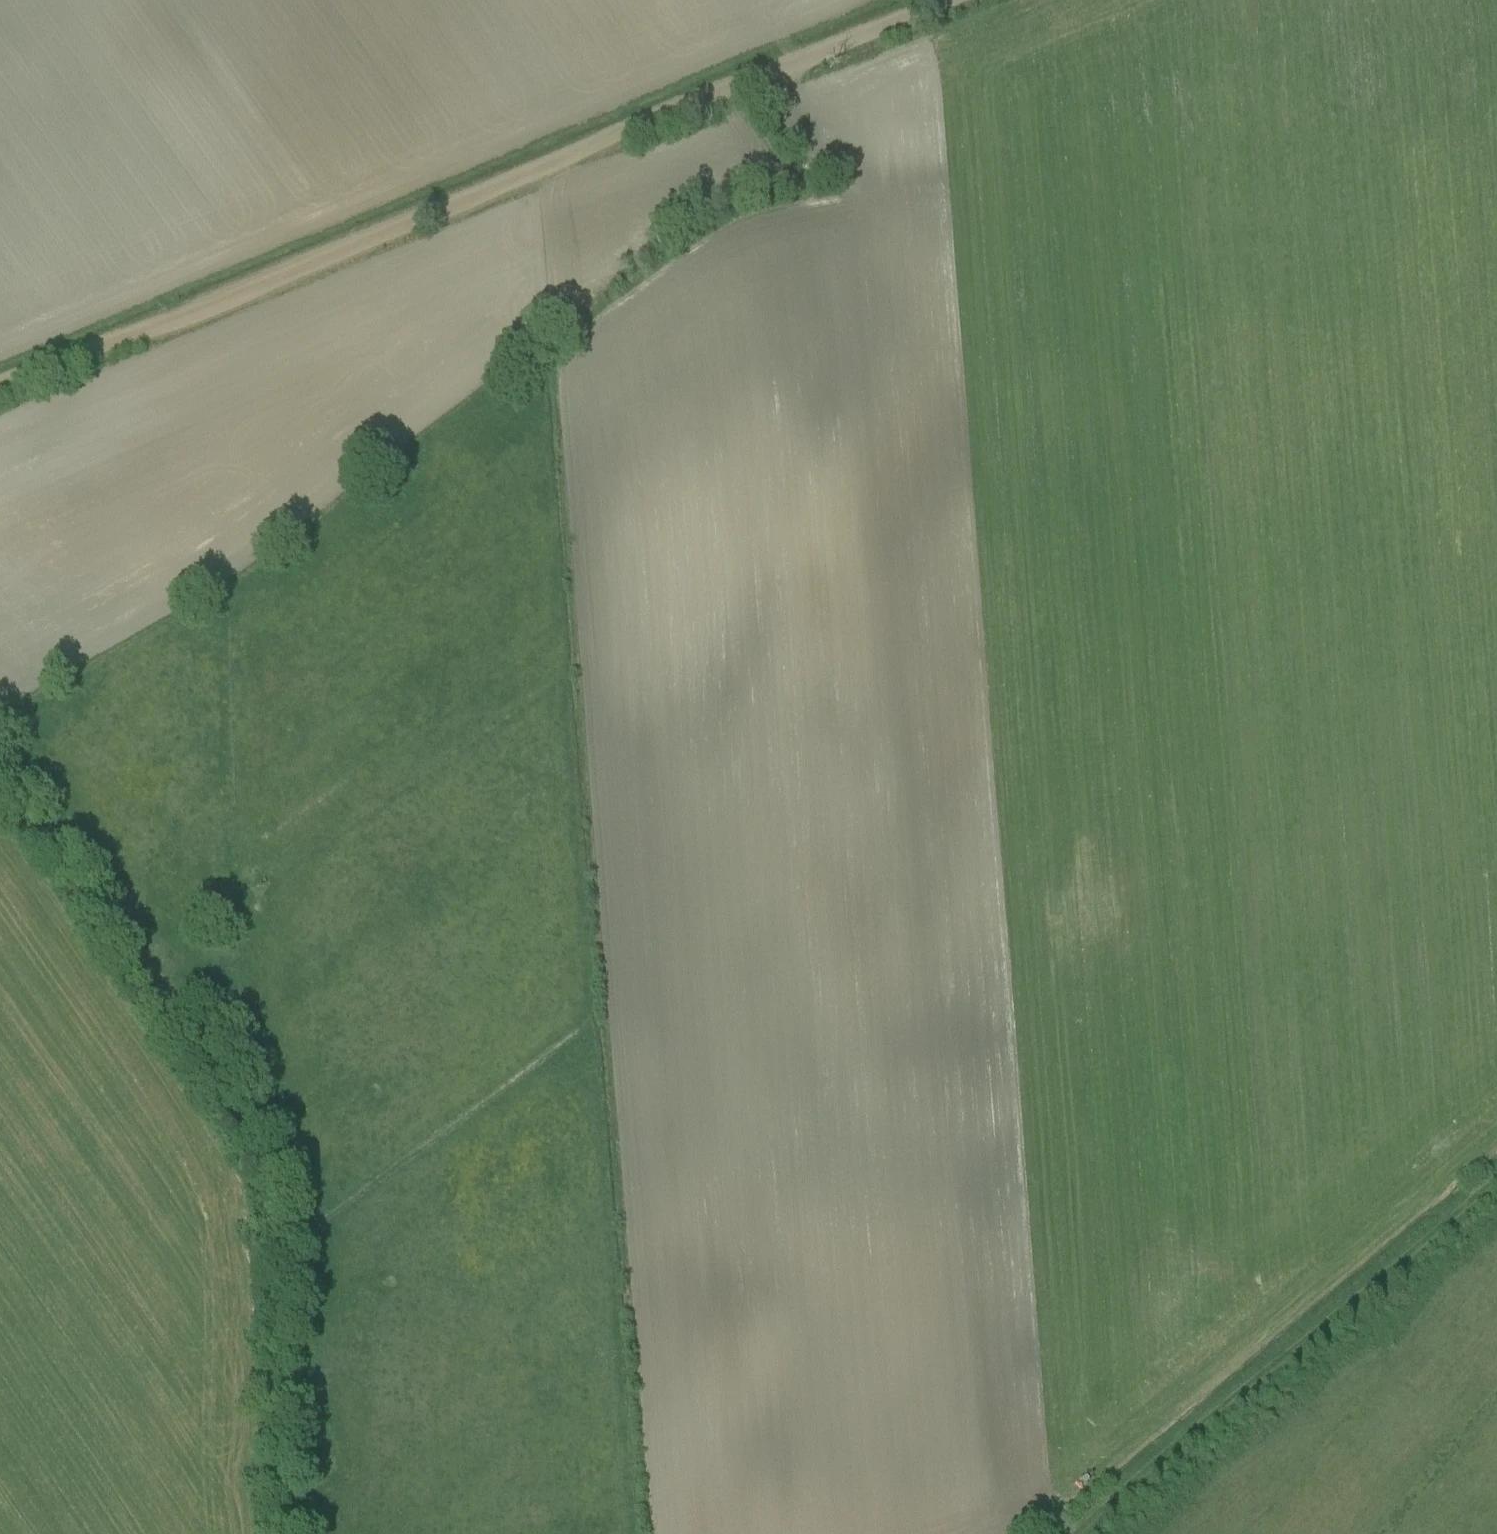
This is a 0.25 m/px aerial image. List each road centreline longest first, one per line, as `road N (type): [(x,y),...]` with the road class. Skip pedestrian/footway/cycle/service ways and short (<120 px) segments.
road 1 (track): [(946,0),(0,389)]
road 2 (track): [(284,1533),(283,1236),(275,1188),(251,1138),(0,774)]
road 3 (track): [(1070,1533),(1496,1173)]

